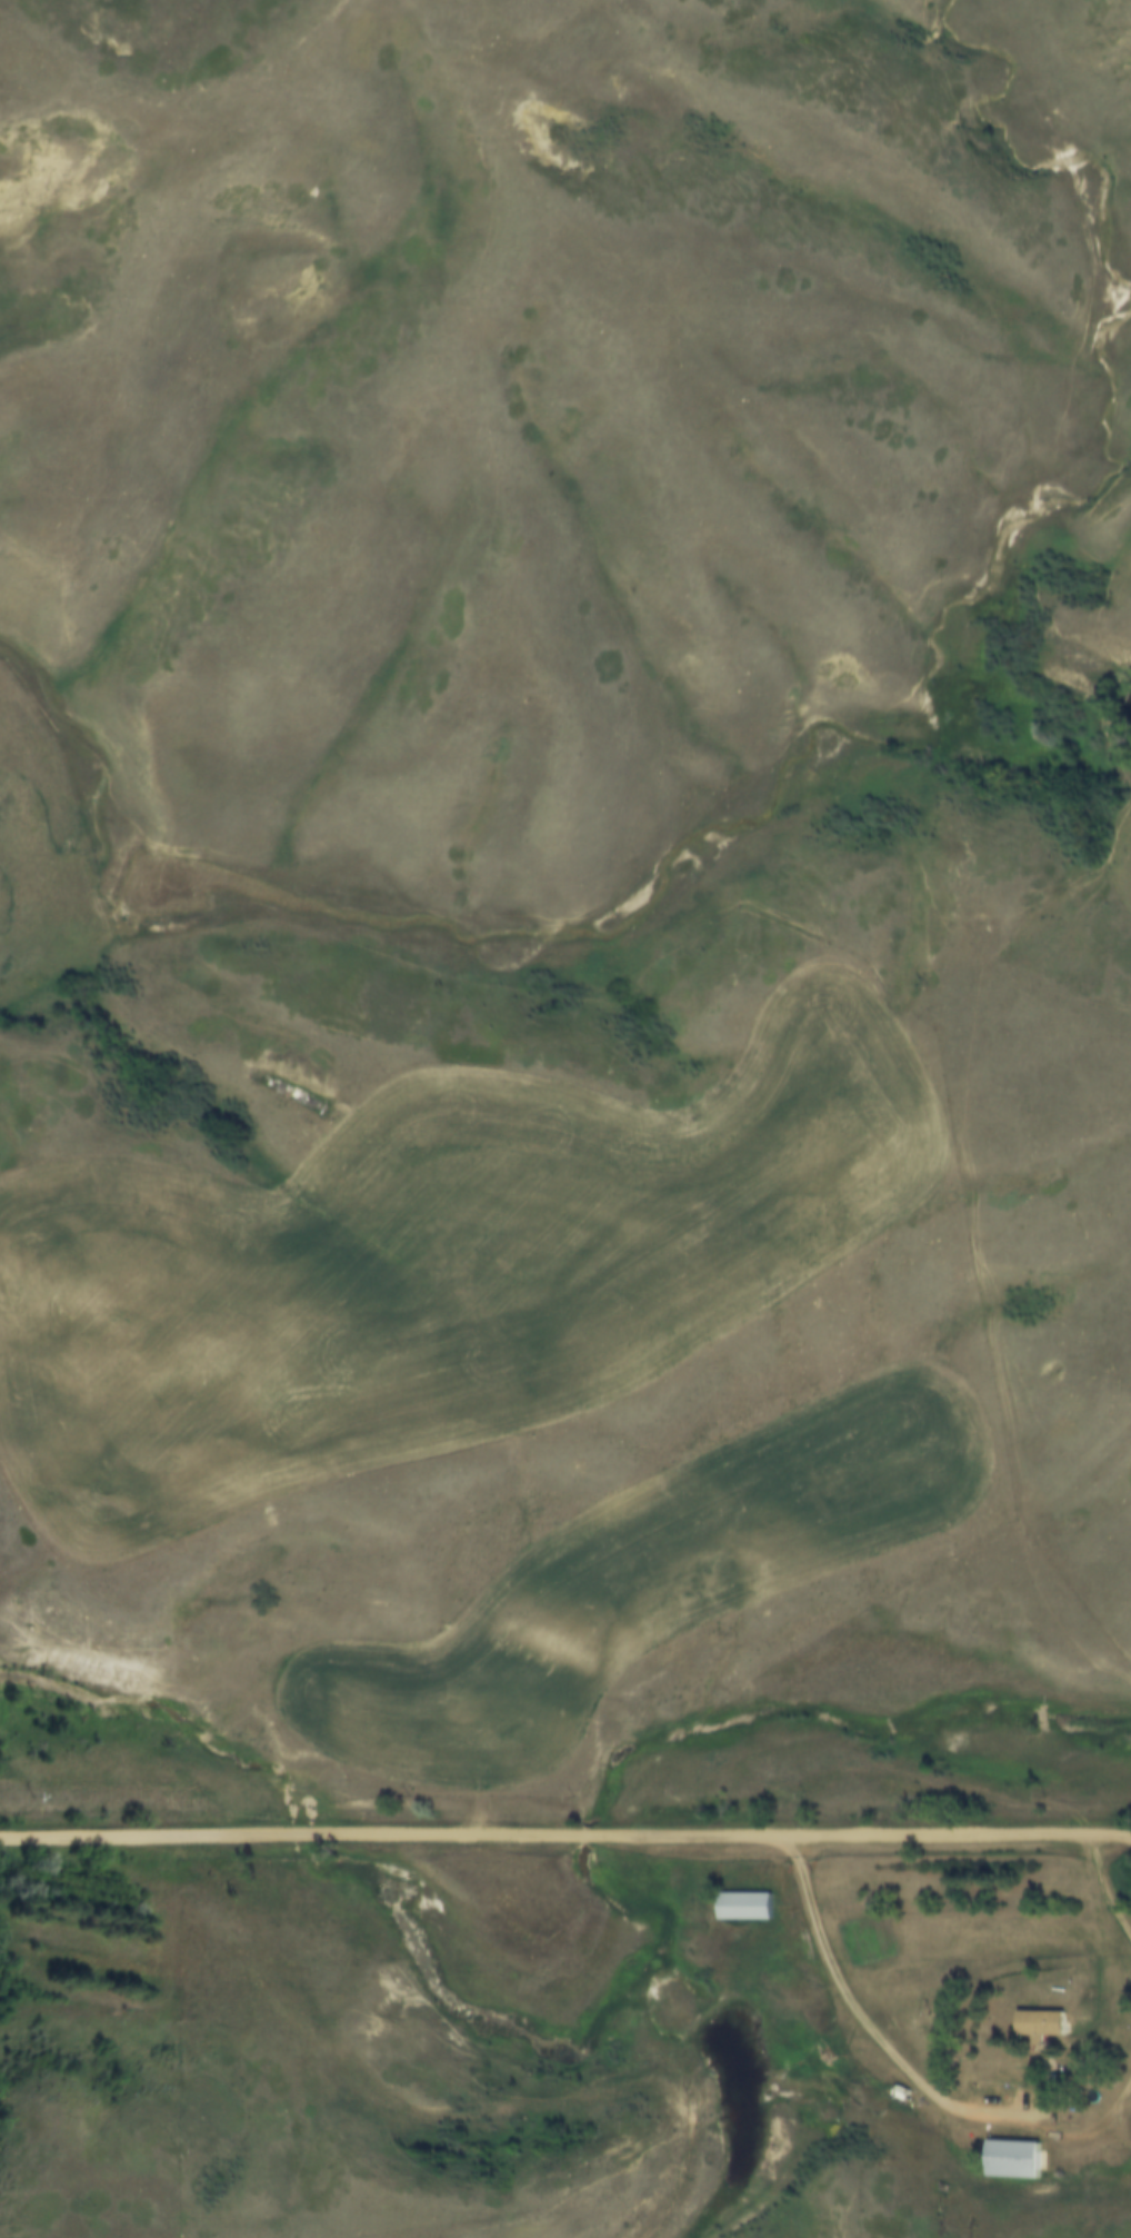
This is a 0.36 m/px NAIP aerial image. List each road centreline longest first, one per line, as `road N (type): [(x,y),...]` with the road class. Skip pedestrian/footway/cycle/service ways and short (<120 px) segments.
road 1 (residential): [(1130,1840),(357,1834),(0,1844)]

